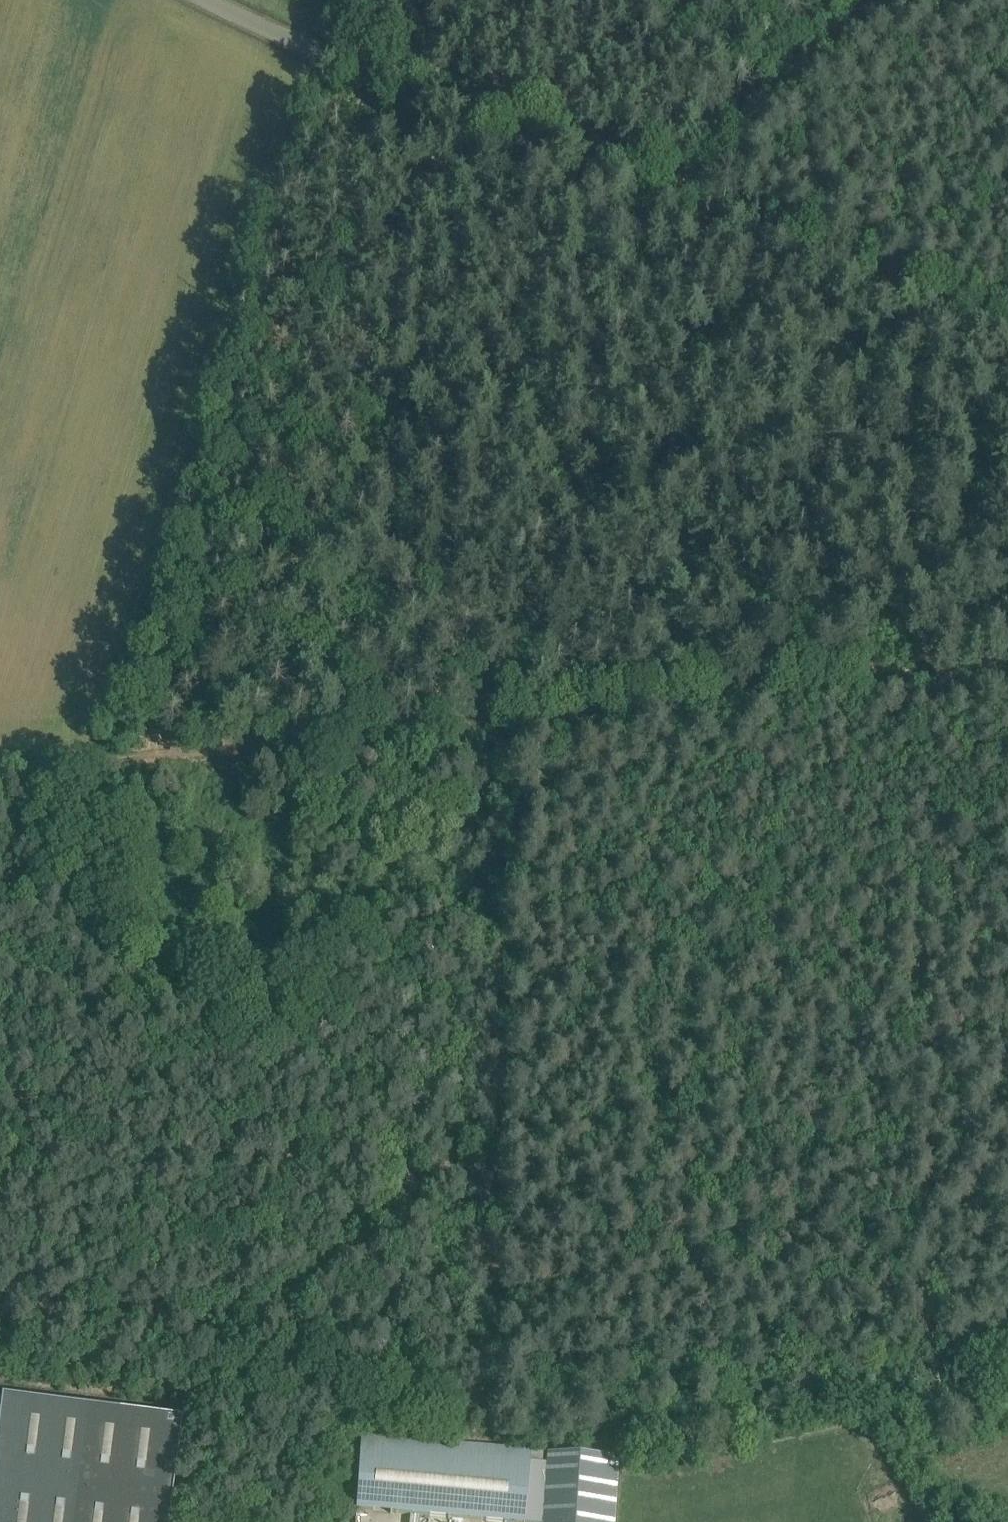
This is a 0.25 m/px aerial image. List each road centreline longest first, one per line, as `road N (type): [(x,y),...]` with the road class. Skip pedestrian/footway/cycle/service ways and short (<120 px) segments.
road 1 (unclassified): [(1007,343),(210,0)]
road 2 (track): [(489,717),(0,767)]
road 3 (track): [(1007,669),(691,701)]
road 4 (track): [(691,701),(489,717)]

